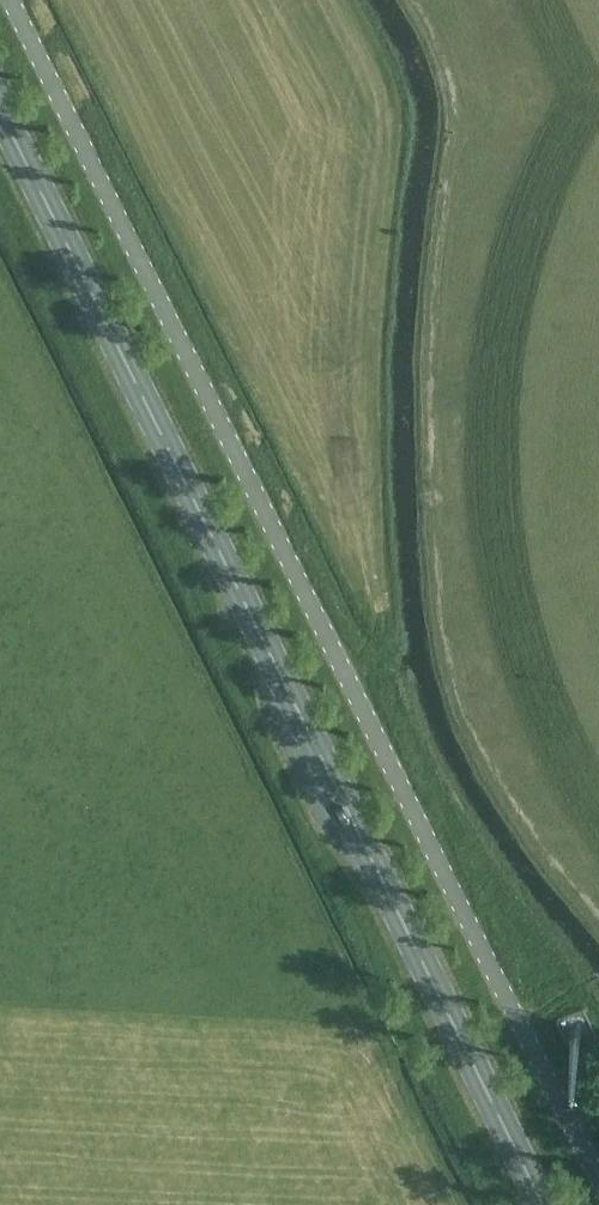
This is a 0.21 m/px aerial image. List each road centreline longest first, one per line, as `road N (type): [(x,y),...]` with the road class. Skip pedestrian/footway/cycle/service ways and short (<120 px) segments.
road 1 (unclassified): [(598,1182),(13,0)]
road 2 (secondary): [(543,1204),(0,110)]

